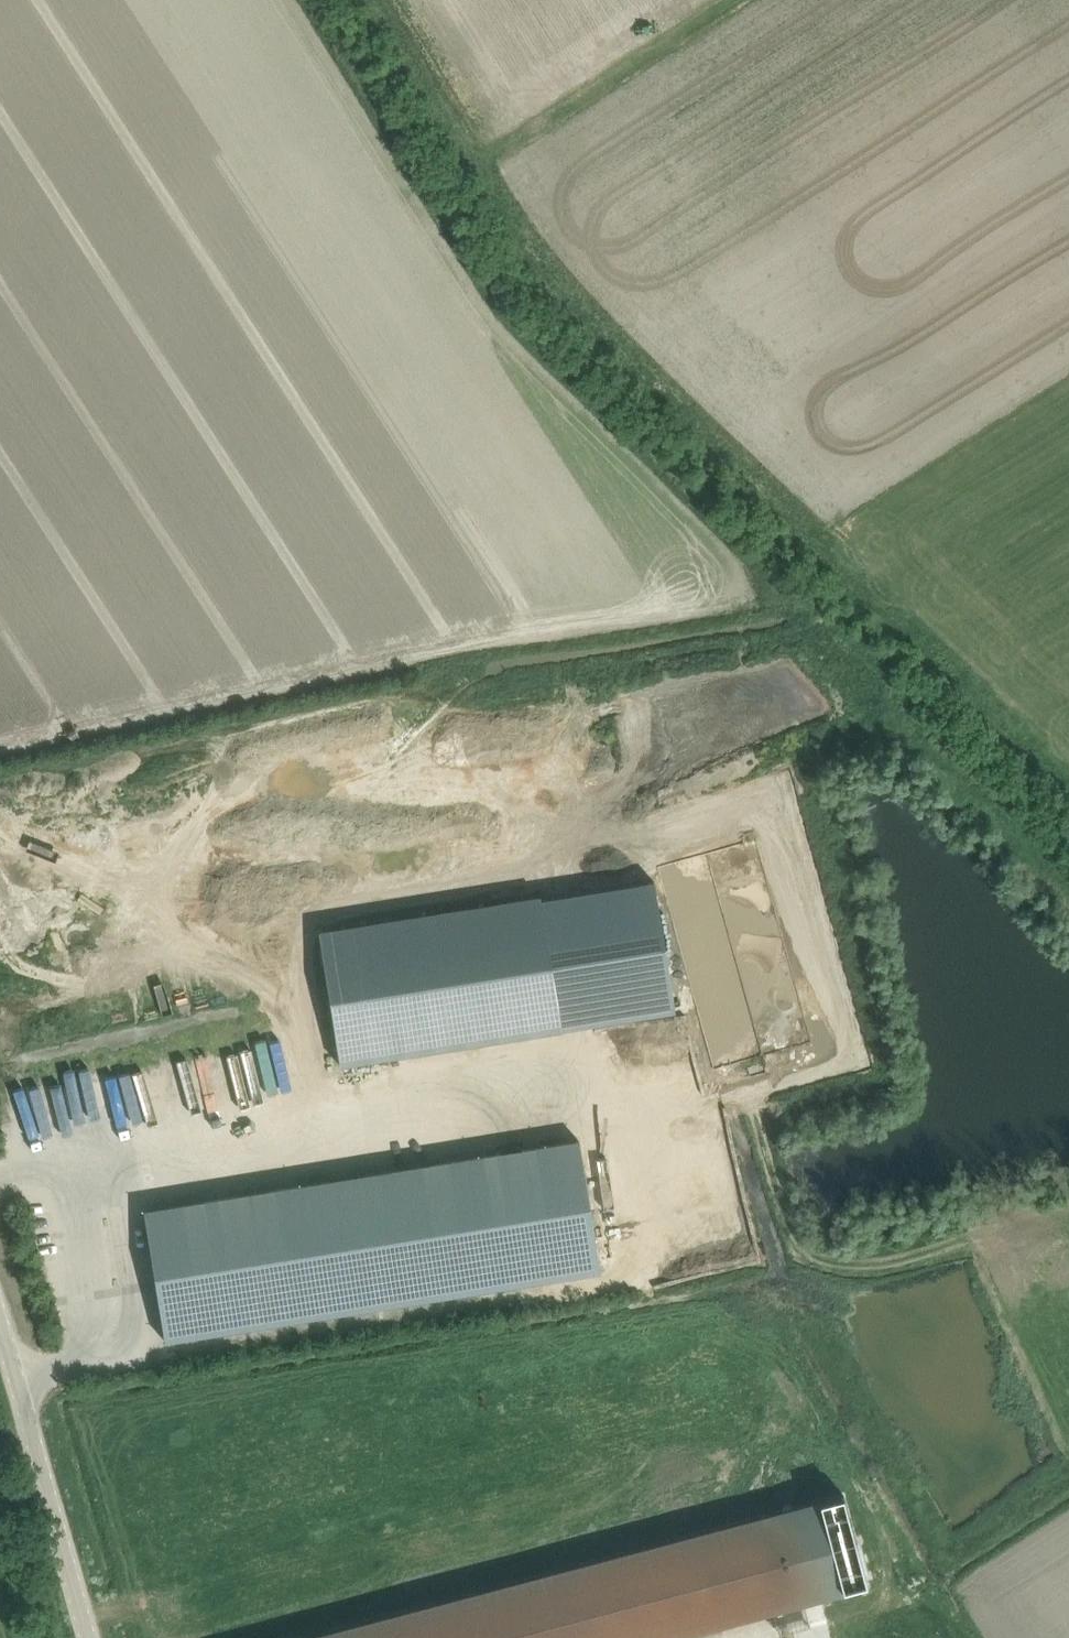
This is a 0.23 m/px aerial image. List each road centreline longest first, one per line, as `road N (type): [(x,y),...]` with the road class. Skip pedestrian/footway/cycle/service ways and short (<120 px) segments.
road 1 (unclassified): [(89,1637),(0,1320)]
road 2 (track): [(441,172),(717,0)]

